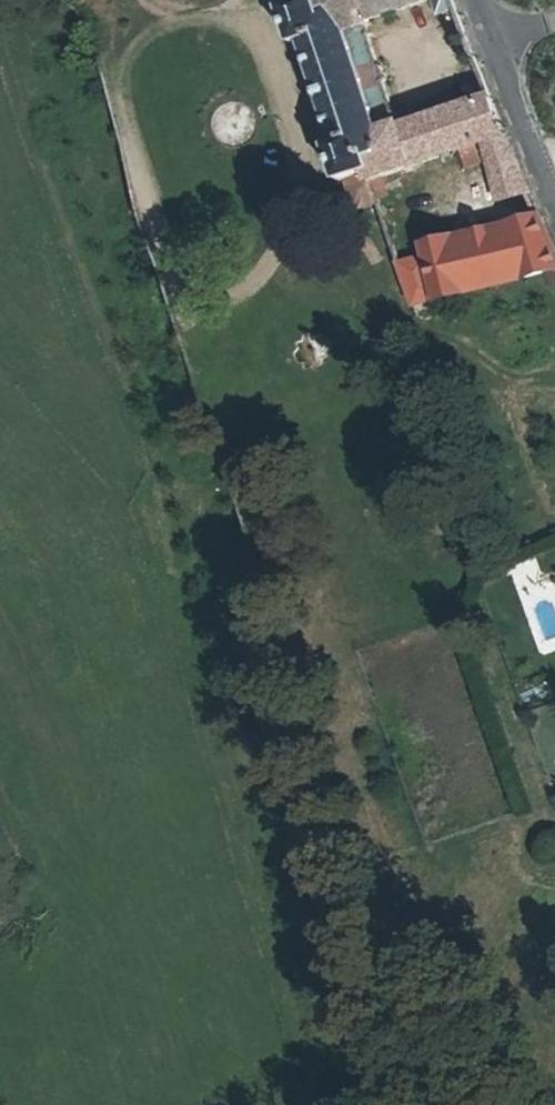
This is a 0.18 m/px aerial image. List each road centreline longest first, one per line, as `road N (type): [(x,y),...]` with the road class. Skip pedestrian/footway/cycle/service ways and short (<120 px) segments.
road 1 (tertiary): [(474,0),(554,194)]

